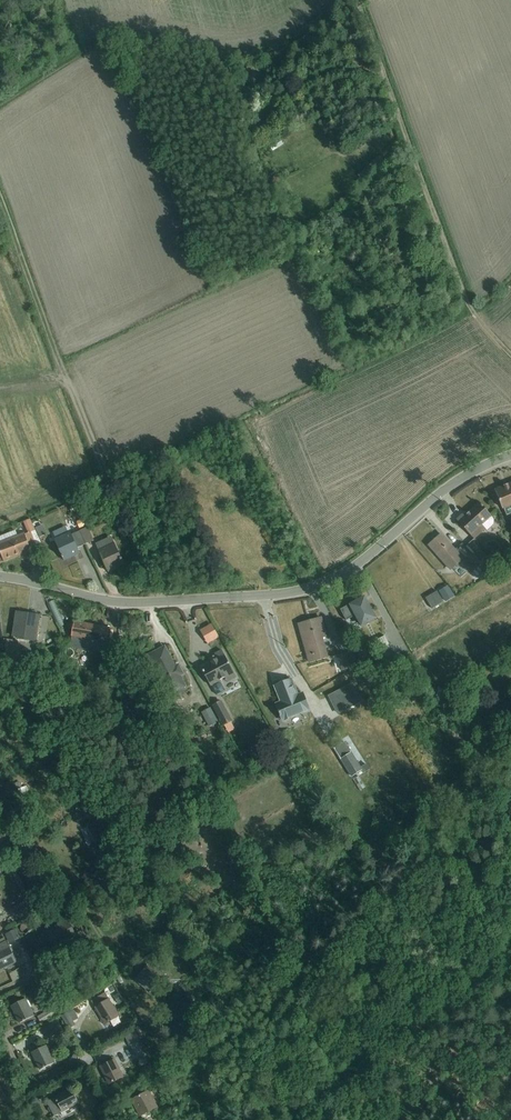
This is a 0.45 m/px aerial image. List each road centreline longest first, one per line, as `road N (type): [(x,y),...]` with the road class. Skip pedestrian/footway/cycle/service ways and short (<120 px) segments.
road 1 (residential): [(0,576),(132,603),(285,594),(357,566),(459,480),(510,455)]
road 2 (track): [(0,196),(155,602)]
road 3 (track): [(324,1092),(304,1029),(456,785)]
road 4 (track): [(456,785),(463,754),(357,566)]
road 5 (track): [(324,994),(372,1059),(395,1065),(476,998)]
road 6 (track): [(109,856),(28,895),(0,839)]
road 7 (track): [(0,1030),(27,1083),(94,1059)]

